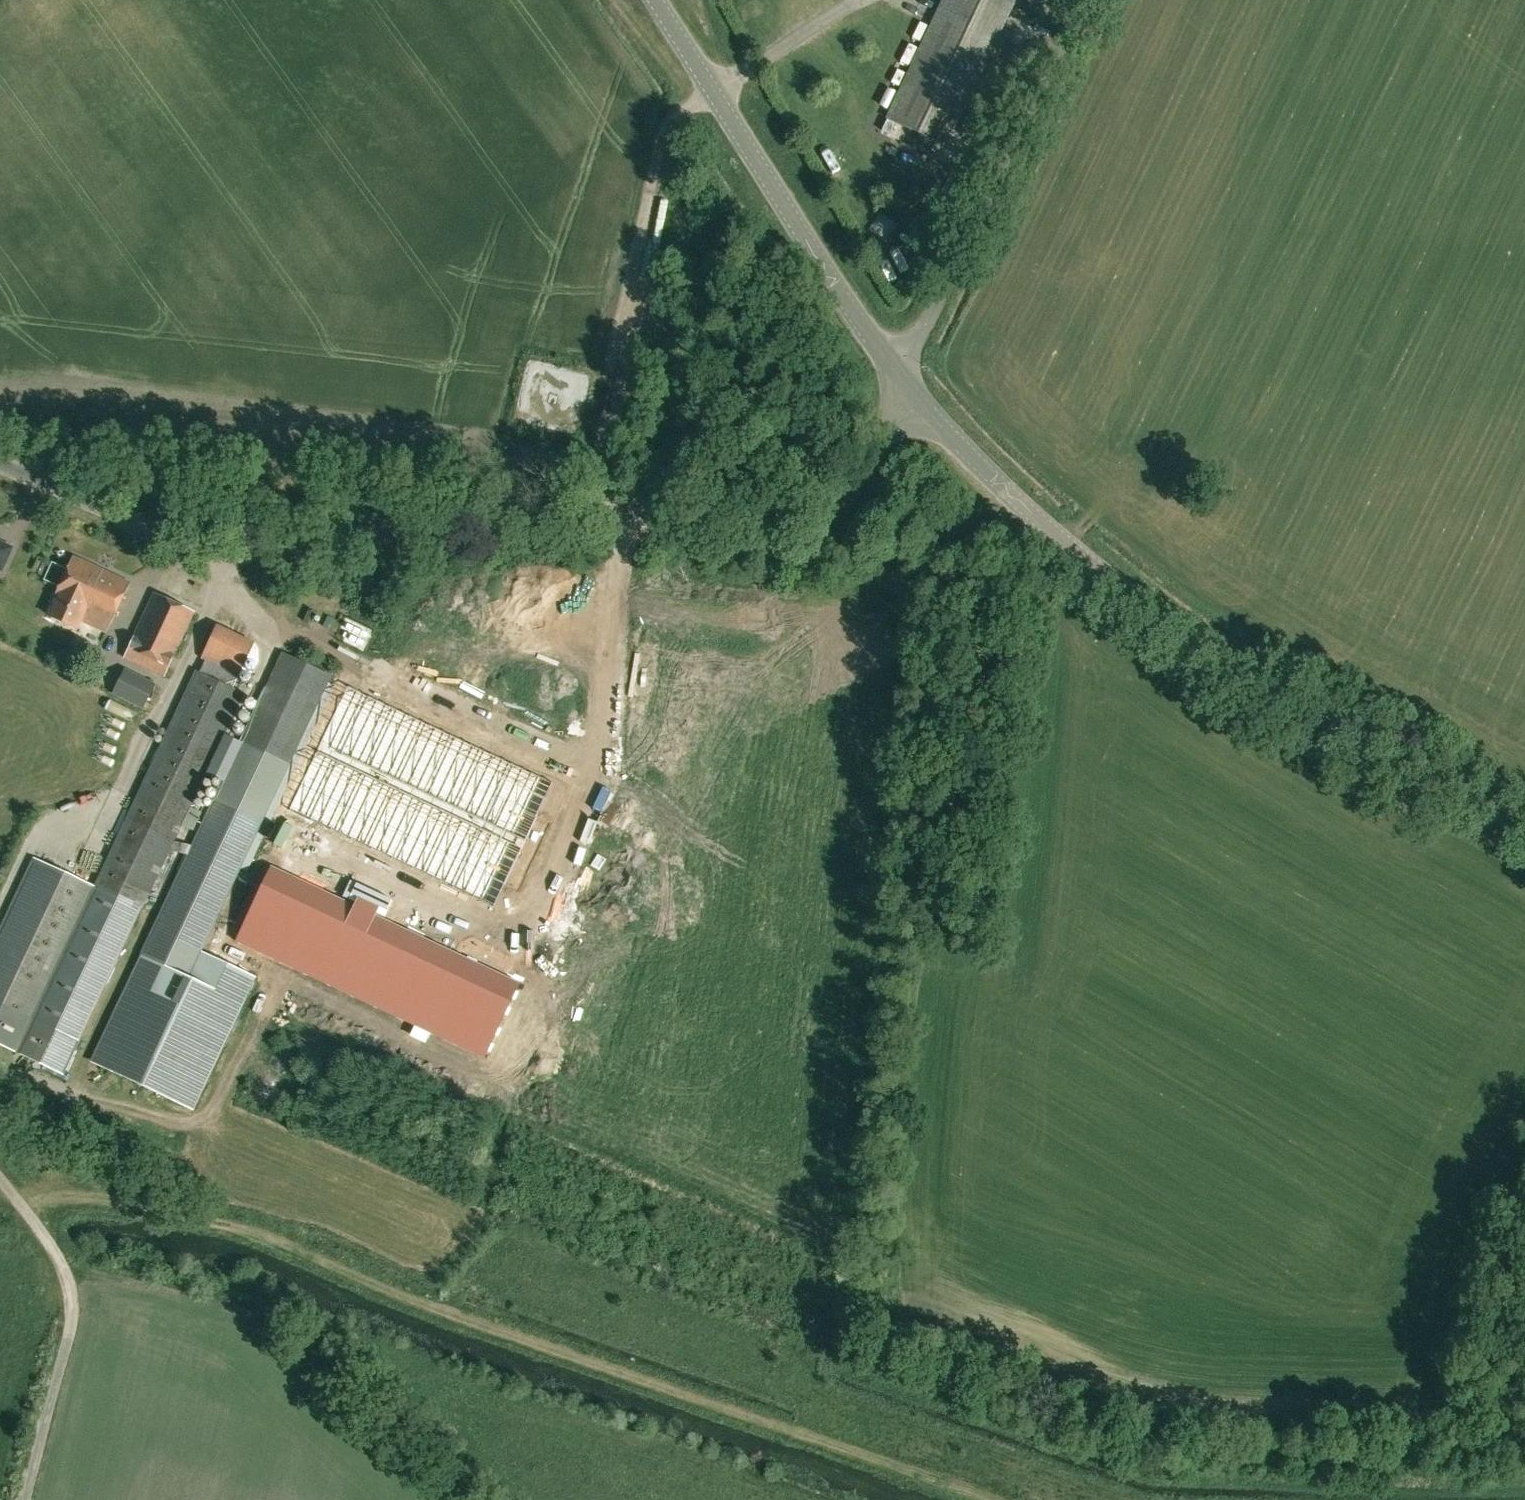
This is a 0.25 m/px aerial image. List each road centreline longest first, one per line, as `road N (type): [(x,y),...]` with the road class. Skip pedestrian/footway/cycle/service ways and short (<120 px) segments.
road 1 (unclassified): [(902,378),(864,474),(838,508),(820,515),(537,510),(242,551),(155,531),(0,462)]
road 2 (tertiary): [(1524,826),(1125,591),(1059,541),(902,378)]
road 3 (tertiary): [(902,378),(658,0)]
road 4 (unclassified): [(902,378),(1083,0)]

